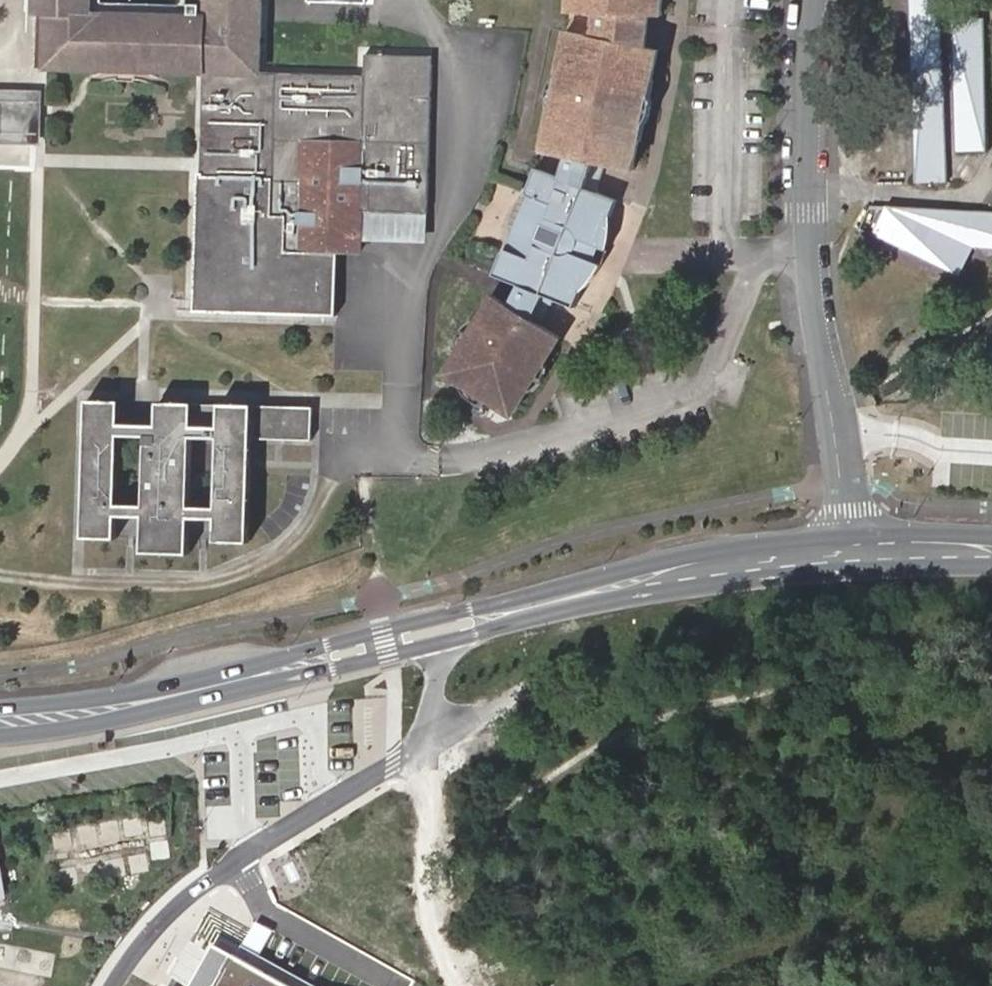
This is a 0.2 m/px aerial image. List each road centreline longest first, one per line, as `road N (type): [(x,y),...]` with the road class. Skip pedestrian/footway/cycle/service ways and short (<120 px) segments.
road 1 (residential): [(817,0),(811,263),(852,552)]
road 2 (residential): [(115,985),(174,908),(419,751),(433,722),(451,627)]
road 3 (tertiary): [(451,627),(159,698),(0,721)]
road 4 (tertiary): [(852,552),(732,564),(451,627)]
road 5 (tertiary): [(991,552),(852,552)]

